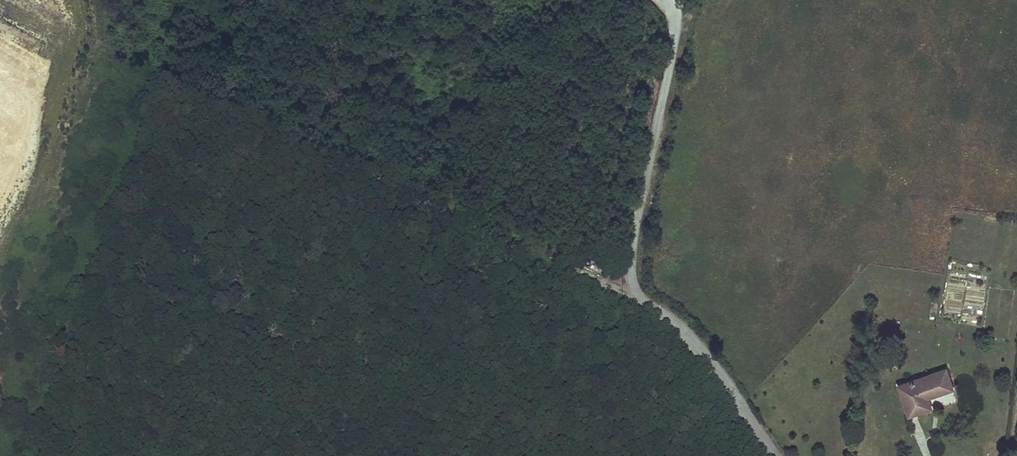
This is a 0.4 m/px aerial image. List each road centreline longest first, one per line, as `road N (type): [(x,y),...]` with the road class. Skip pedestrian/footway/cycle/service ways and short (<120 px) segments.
road 1 (unclassified): [(774,455),(703,353),(633,284),(632,251),(672,52),(668,0)]

